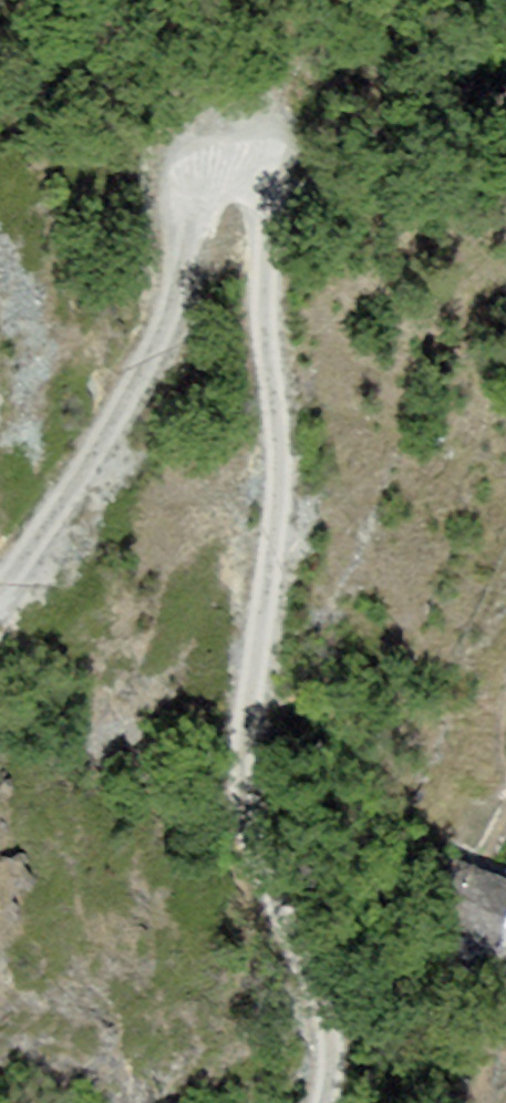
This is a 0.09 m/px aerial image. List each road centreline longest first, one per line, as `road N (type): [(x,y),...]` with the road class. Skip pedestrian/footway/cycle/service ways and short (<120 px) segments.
road 1 (track): [(321,1102),(326,1054),(249,870),(260,682),(300,503),(279,288),(257,184),(207,168),(109,416),(0,614)]

